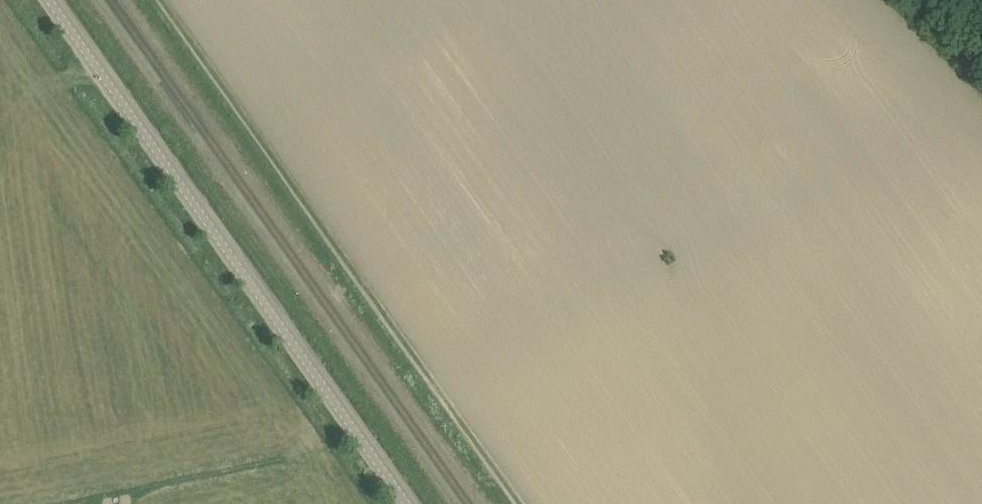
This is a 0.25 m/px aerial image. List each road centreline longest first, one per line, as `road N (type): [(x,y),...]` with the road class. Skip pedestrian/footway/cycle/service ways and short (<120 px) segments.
road 1 (unclassified): [(406,503),(51,0)]
road 2 (track): [(167,0),(520,503)]

